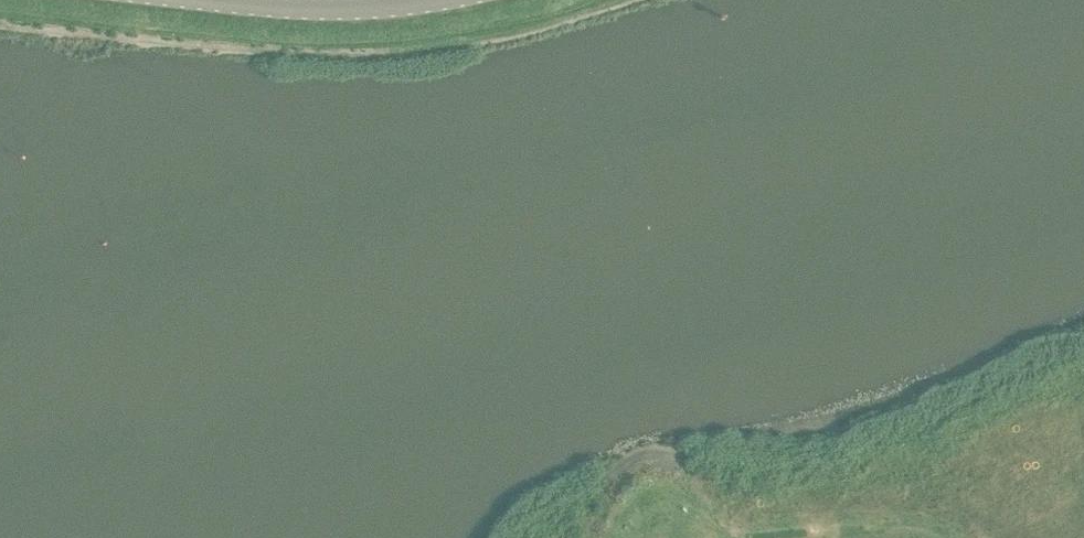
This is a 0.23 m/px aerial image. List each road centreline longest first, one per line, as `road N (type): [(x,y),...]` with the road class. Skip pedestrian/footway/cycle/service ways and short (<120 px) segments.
road 1 (track): [(0,4),(377,33),(556,0)]
road 2 (tertiary): [(236,0),(299,6),(421,0)]

